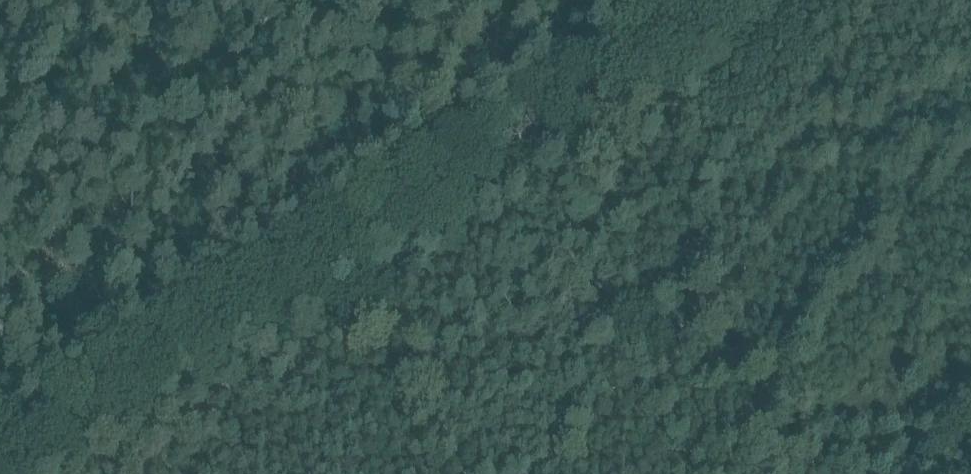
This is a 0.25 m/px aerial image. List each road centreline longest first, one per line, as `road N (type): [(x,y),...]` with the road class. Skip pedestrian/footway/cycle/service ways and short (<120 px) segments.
road 1 (track): [(0,465),(734,0)]

